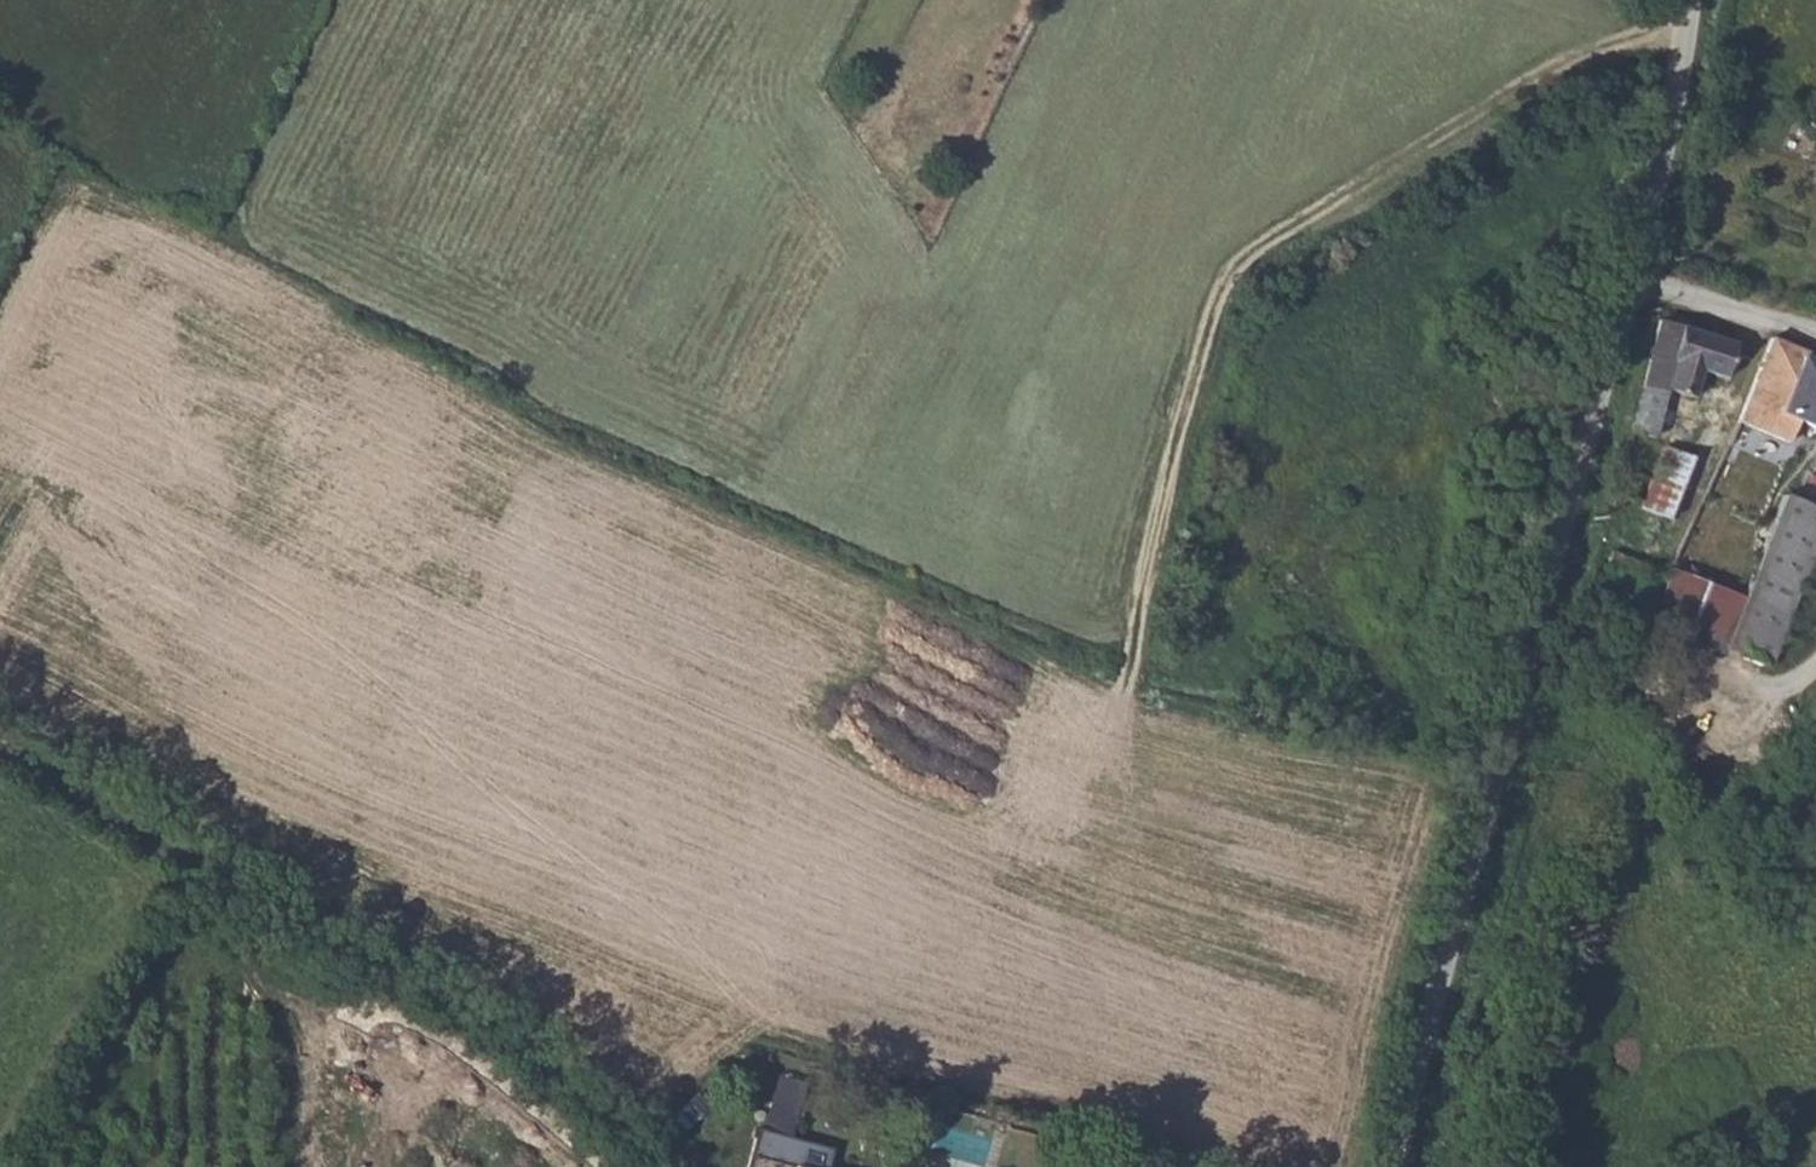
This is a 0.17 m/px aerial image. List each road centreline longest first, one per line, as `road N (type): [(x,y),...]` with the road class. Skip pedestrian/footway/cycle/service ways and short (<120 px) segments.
road 1 (unclassified): [(1393,1166),(1638,281),(1679,89),(1687,0)]
road 2 (track): [(655,1166),(535,1062),(174,844),(0,755)]
road 3 (track): [(1638,281),(1815,341)]

